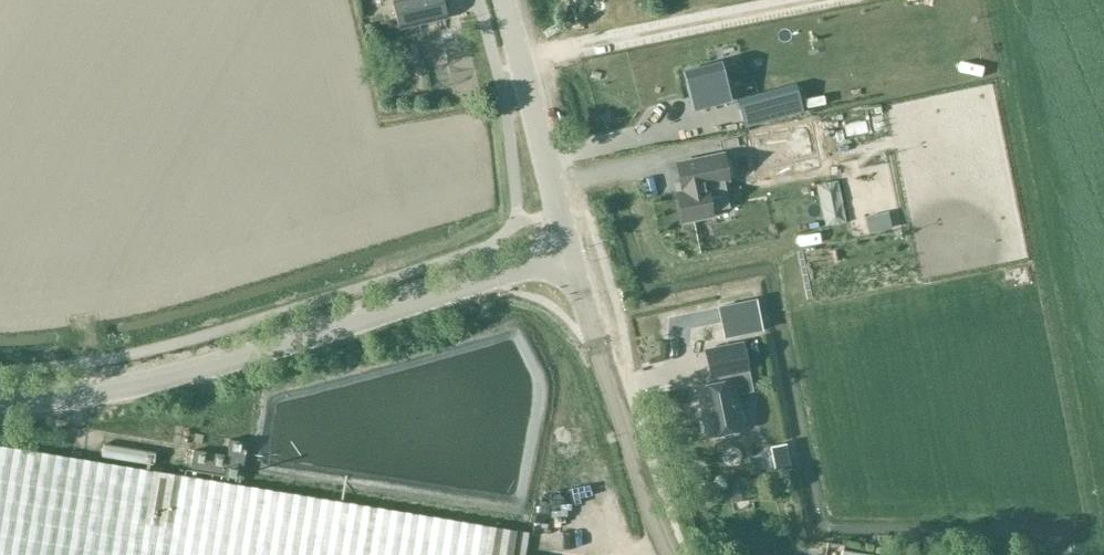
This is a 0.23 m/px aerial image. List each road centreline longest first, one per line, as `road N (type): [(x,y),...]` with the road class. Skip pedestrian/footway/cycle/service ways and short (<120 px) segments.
road 1 (tertiary): [(0,401),(78,396),(202,371),(570,255)]
road 2 (tertiary): [(672,554),(570,255)]
road 3 (track): [(816,0),(522,63)]
road 4 (tertiary): [(570,255),(506,0)]
road 5 (track): [(762,0),(519,50)]
road 6 (track): [(787,295),(596,335)]

